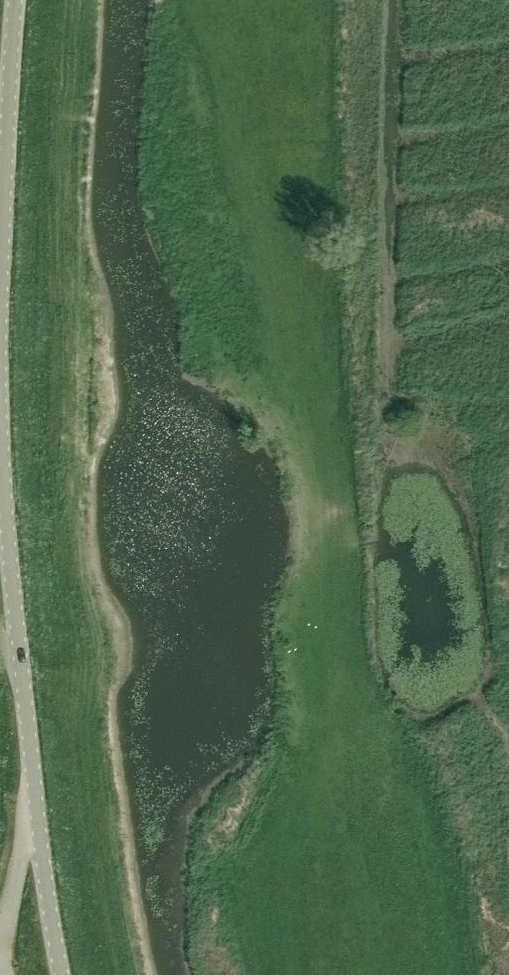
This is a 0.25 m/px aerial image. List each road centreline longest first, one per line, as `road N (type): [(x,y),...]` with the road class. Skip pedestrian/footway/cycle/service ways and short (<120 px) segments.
road 1 (tertiary): [(16,657),(3,428),(3,203)]
road 2 (tertiary): [(63,974),(16,657)]
road 3 (tertiary): [(3,203),(16,0)]

